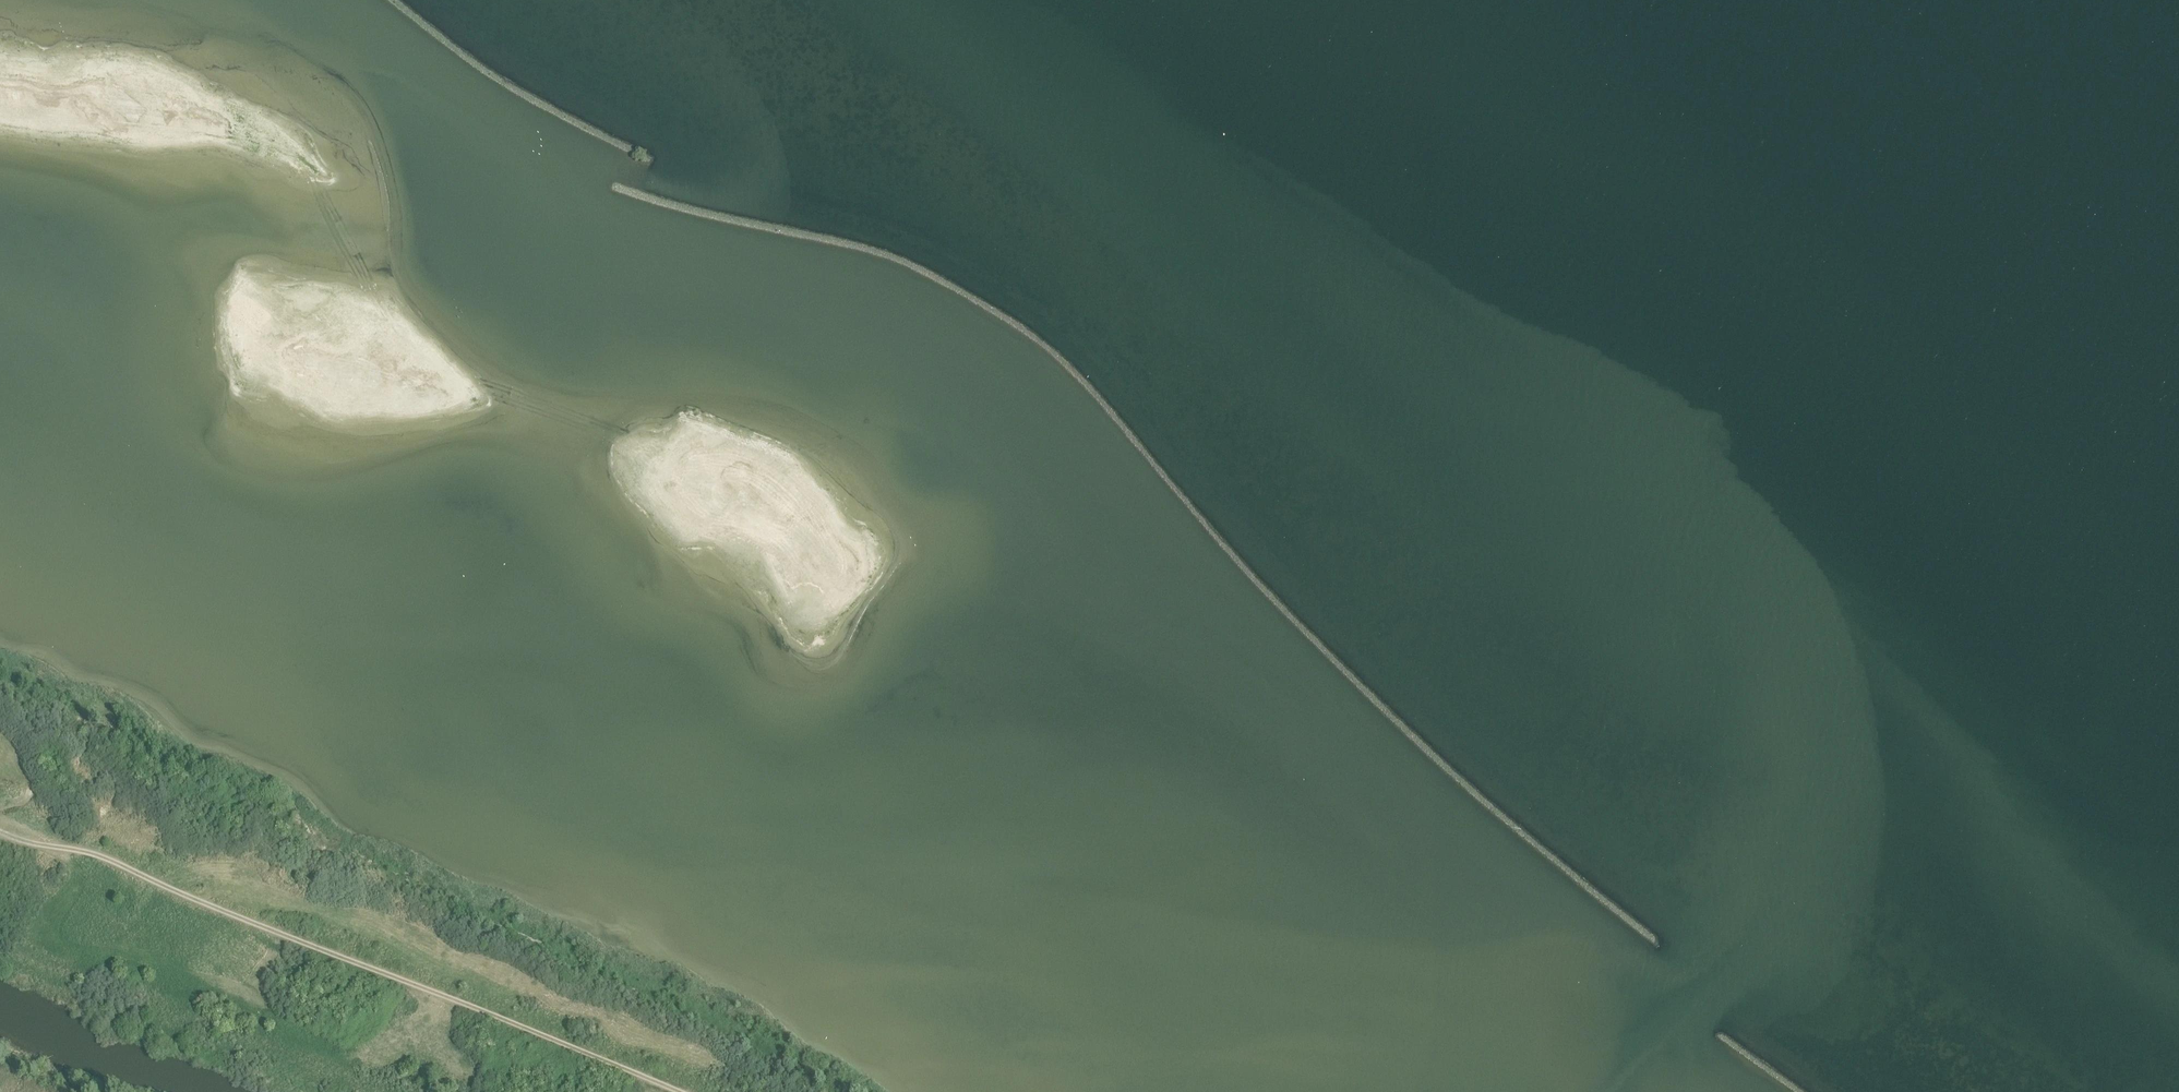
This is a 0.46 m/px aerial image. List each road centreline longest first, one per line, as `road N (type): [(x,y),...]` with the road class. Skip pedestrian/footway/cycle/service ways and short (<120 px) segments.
road 1 (track): [(676,1091),(114,861),(0,832)]

